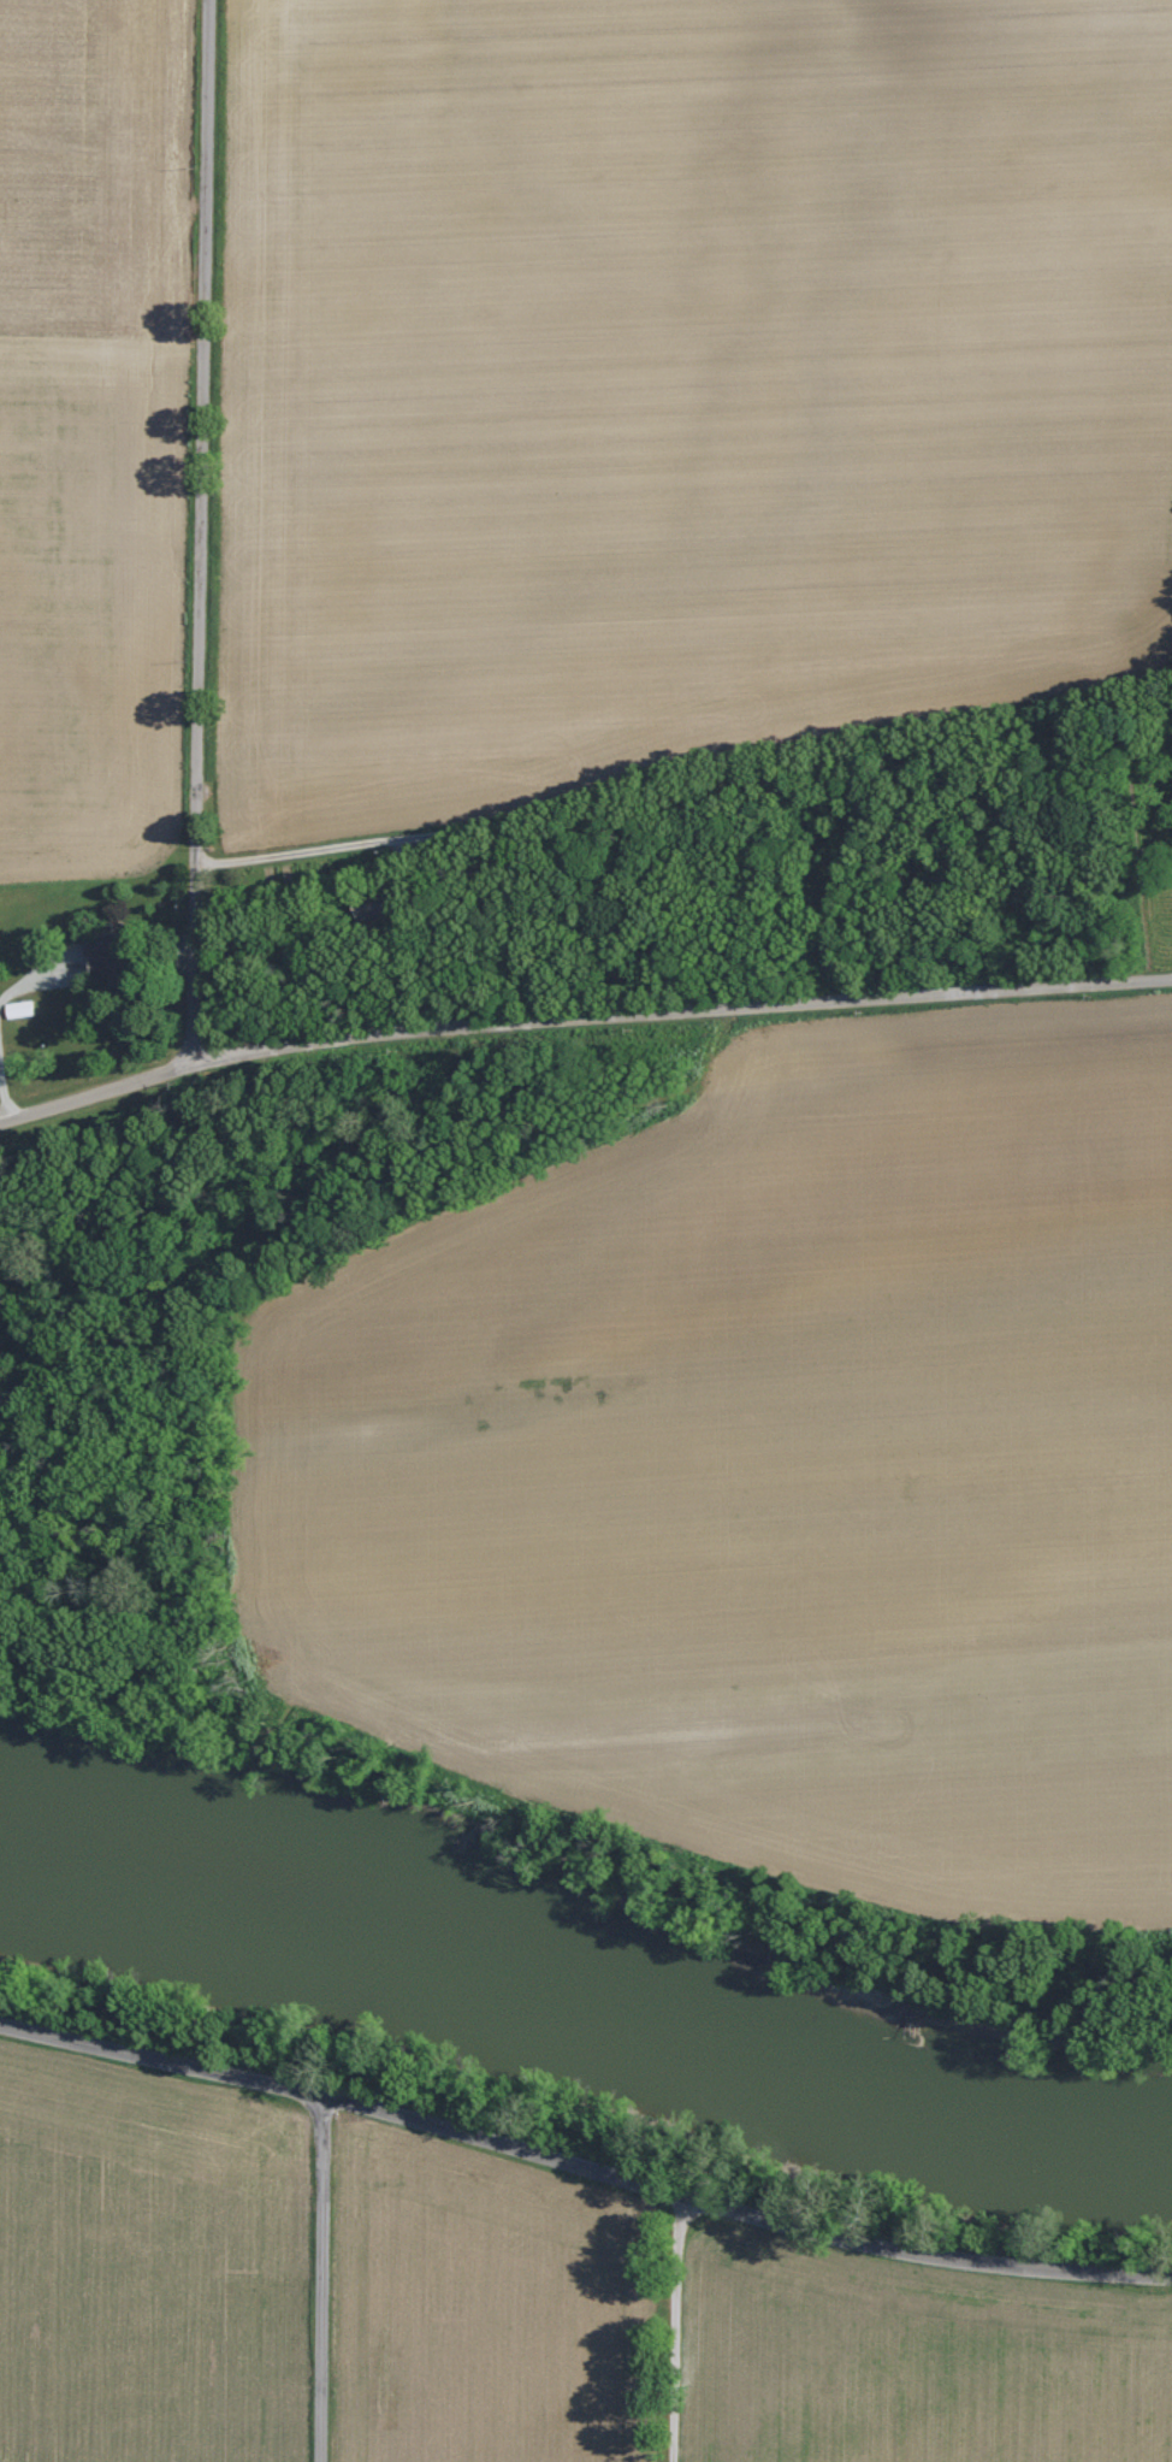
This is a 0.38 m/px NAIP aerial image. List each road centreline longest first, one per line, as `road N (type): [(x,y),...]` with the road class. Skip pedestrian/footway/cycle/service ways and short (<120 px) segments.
road 1 (residential): [(0,2023),(322,2091),(858,2239),(1171,2272)]
road 2 (residential): [(1171,995),(298,1050),(225,1058),(0,1125)]
road 3 (residential): [(180,1070),(199,0)]
road 4 (residential): [(325,2461),(322,2091)]

